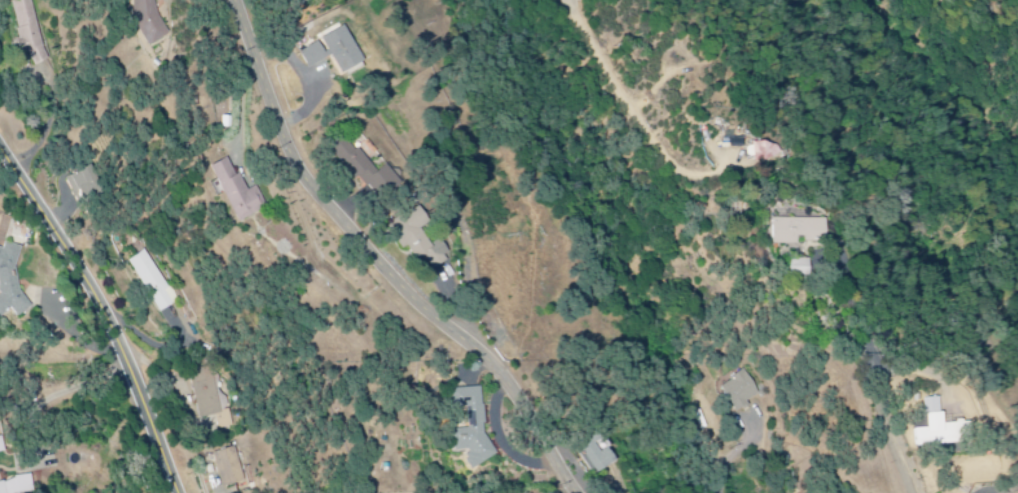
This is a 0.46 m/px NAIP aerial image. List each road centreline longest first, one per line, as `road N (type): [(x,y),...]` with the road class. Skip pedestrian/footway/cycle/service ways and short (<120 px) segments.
road 1 (residential): [(574,492),(505,379),(392,279),(304,175),(234,0)]
road 2 (tertiary): [(181,492),(103,302),(0,148)]
road 3 (residential): [(909,492),(871,413),(818,365)]

